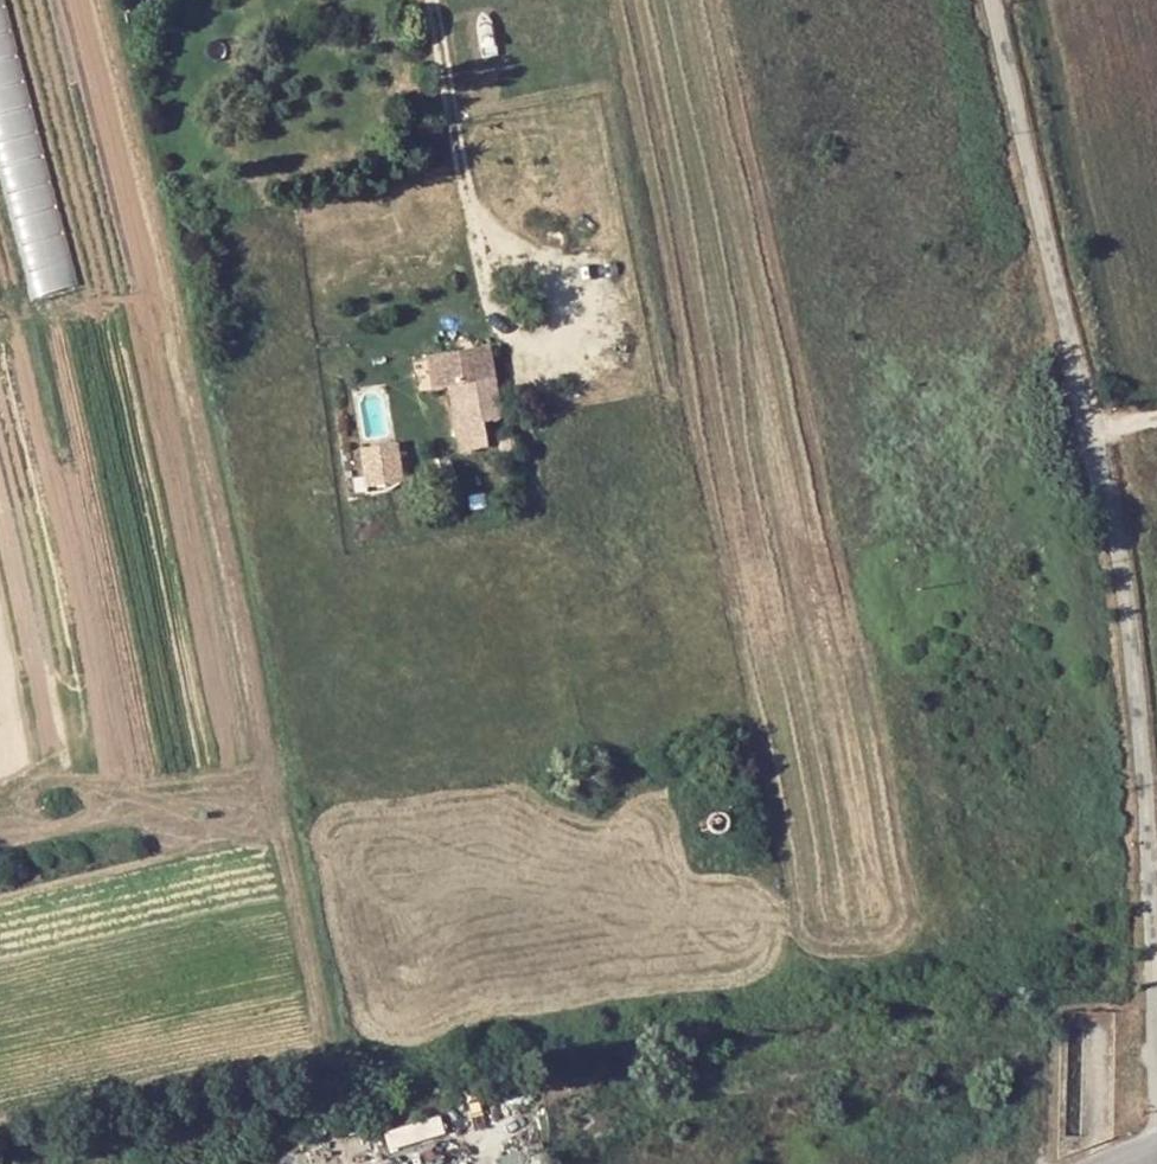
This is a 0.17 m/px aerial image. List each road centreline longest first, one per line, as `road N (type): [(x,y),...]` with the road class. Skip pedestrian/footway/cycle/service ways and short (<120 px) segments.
road 1 (unclassified): [(990,0),(1102,430),(1134,636),(1156,984)]
road 2 (track): [(497,325),(428,0)]

